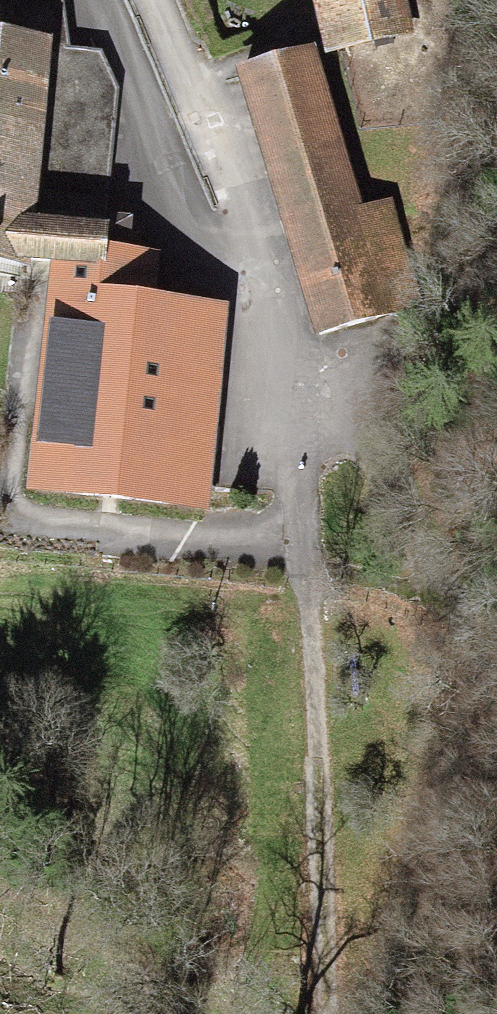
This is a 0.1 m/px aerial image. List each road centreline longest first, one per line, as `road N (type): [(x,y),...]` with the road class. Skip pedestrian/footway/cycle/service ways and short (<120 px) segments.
road 1 (track): [(322,1013),(300,387),(229,164),(159,0)]
road 2 (unclassified): [(496,698),(442,581),(300,387)]

